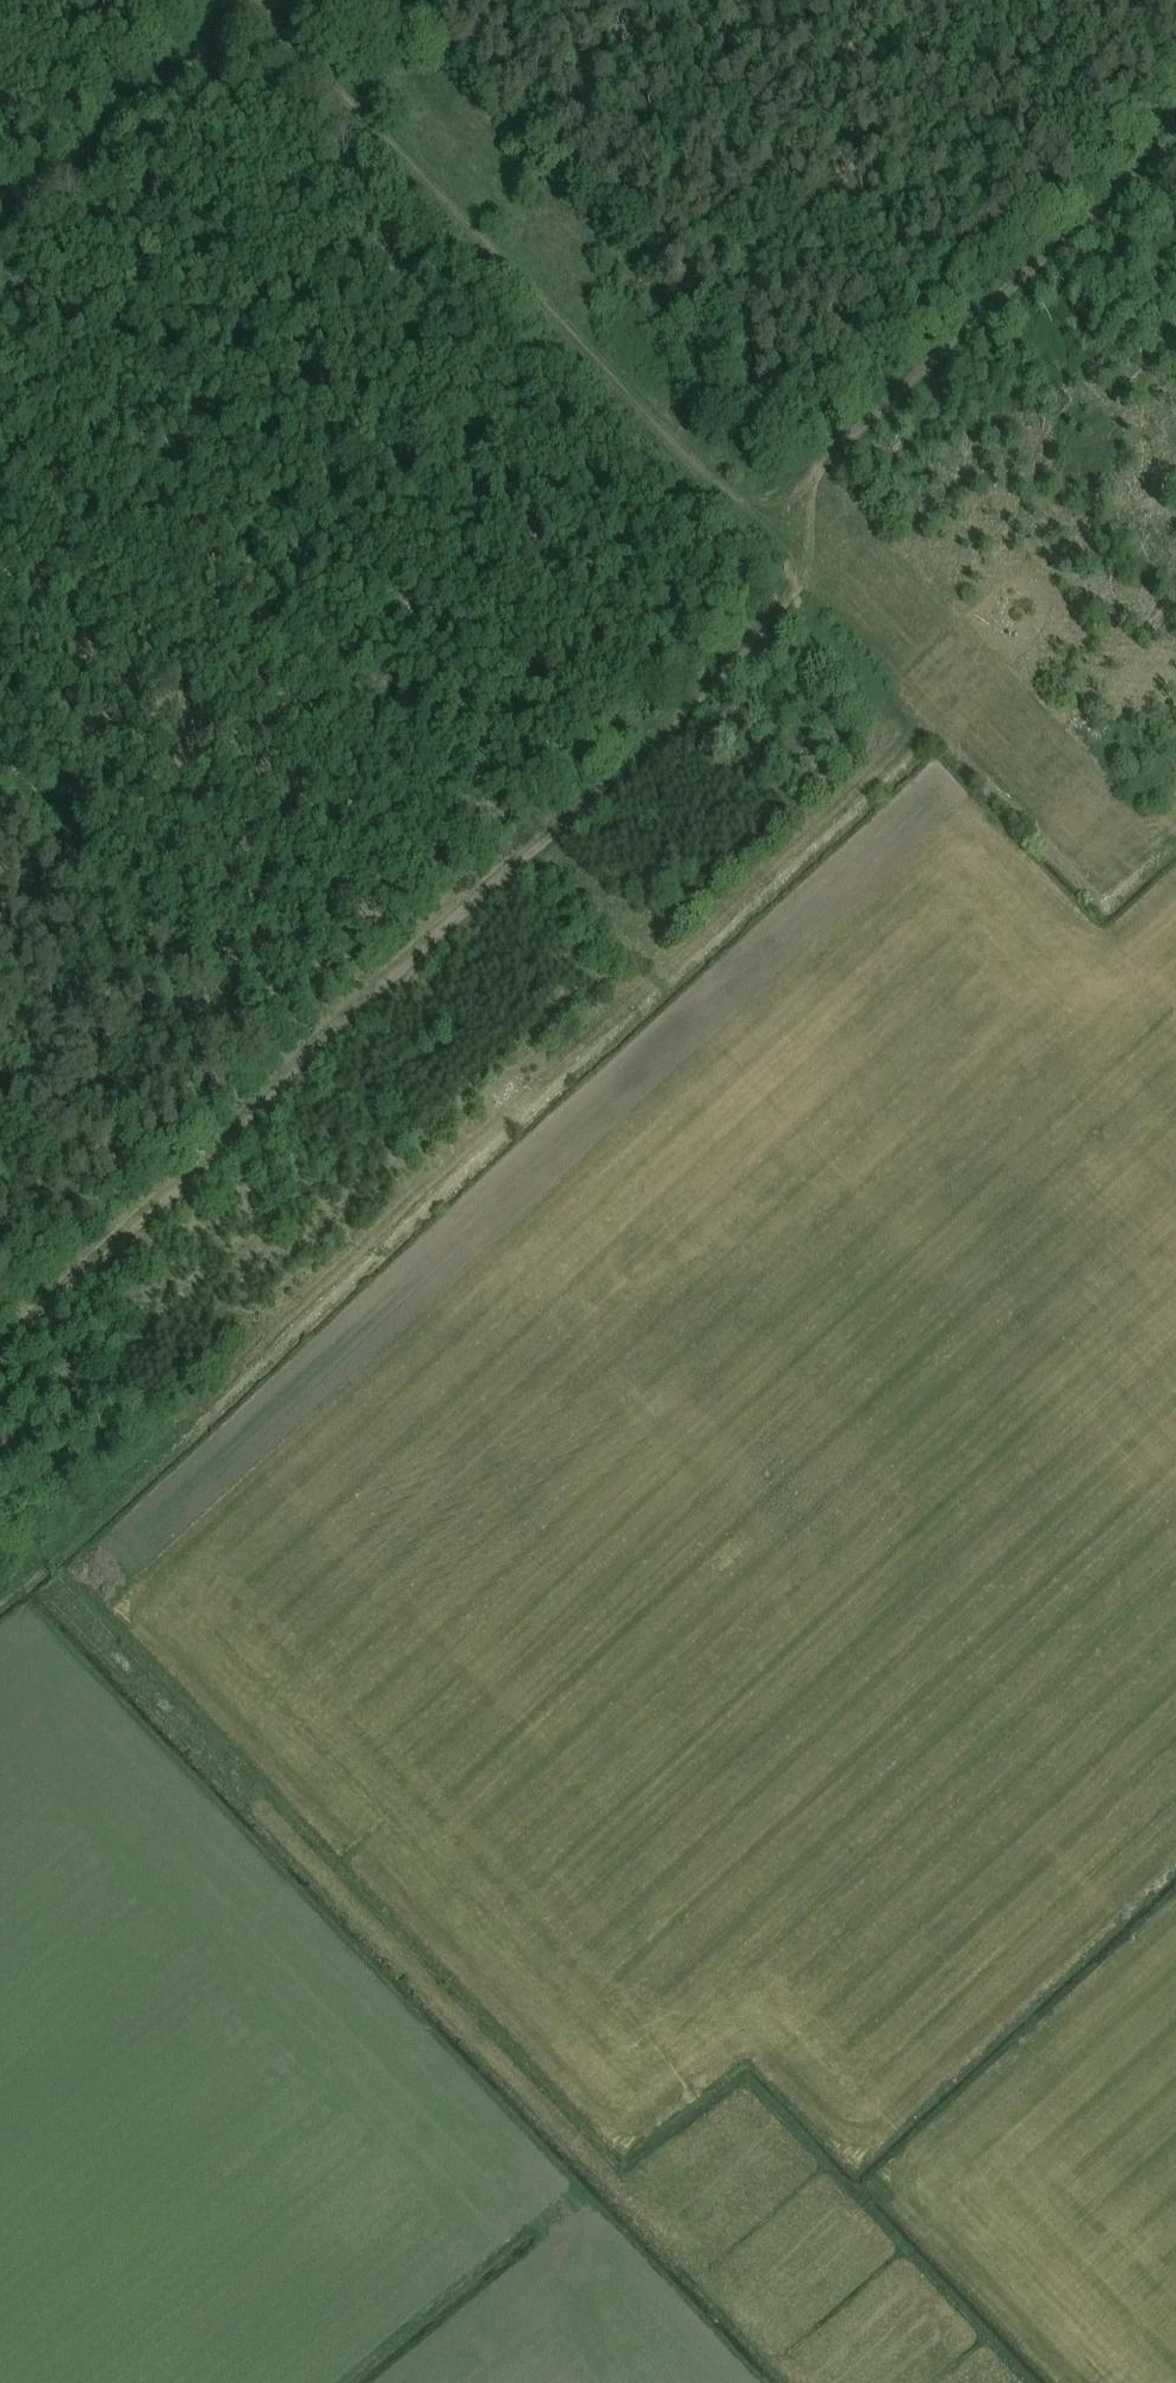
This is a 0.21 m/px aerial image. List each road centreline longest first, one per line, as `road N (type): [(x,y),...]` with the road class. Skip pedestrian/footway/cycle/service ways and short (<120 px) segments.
road 1 (track): [(0,1362),(773,646),(800,576)]
road 2 (track): [(800,576),(815,536),(821,478),(873,411),(1175,140)]
road 3 (track): [(251,0),(0,236)]

